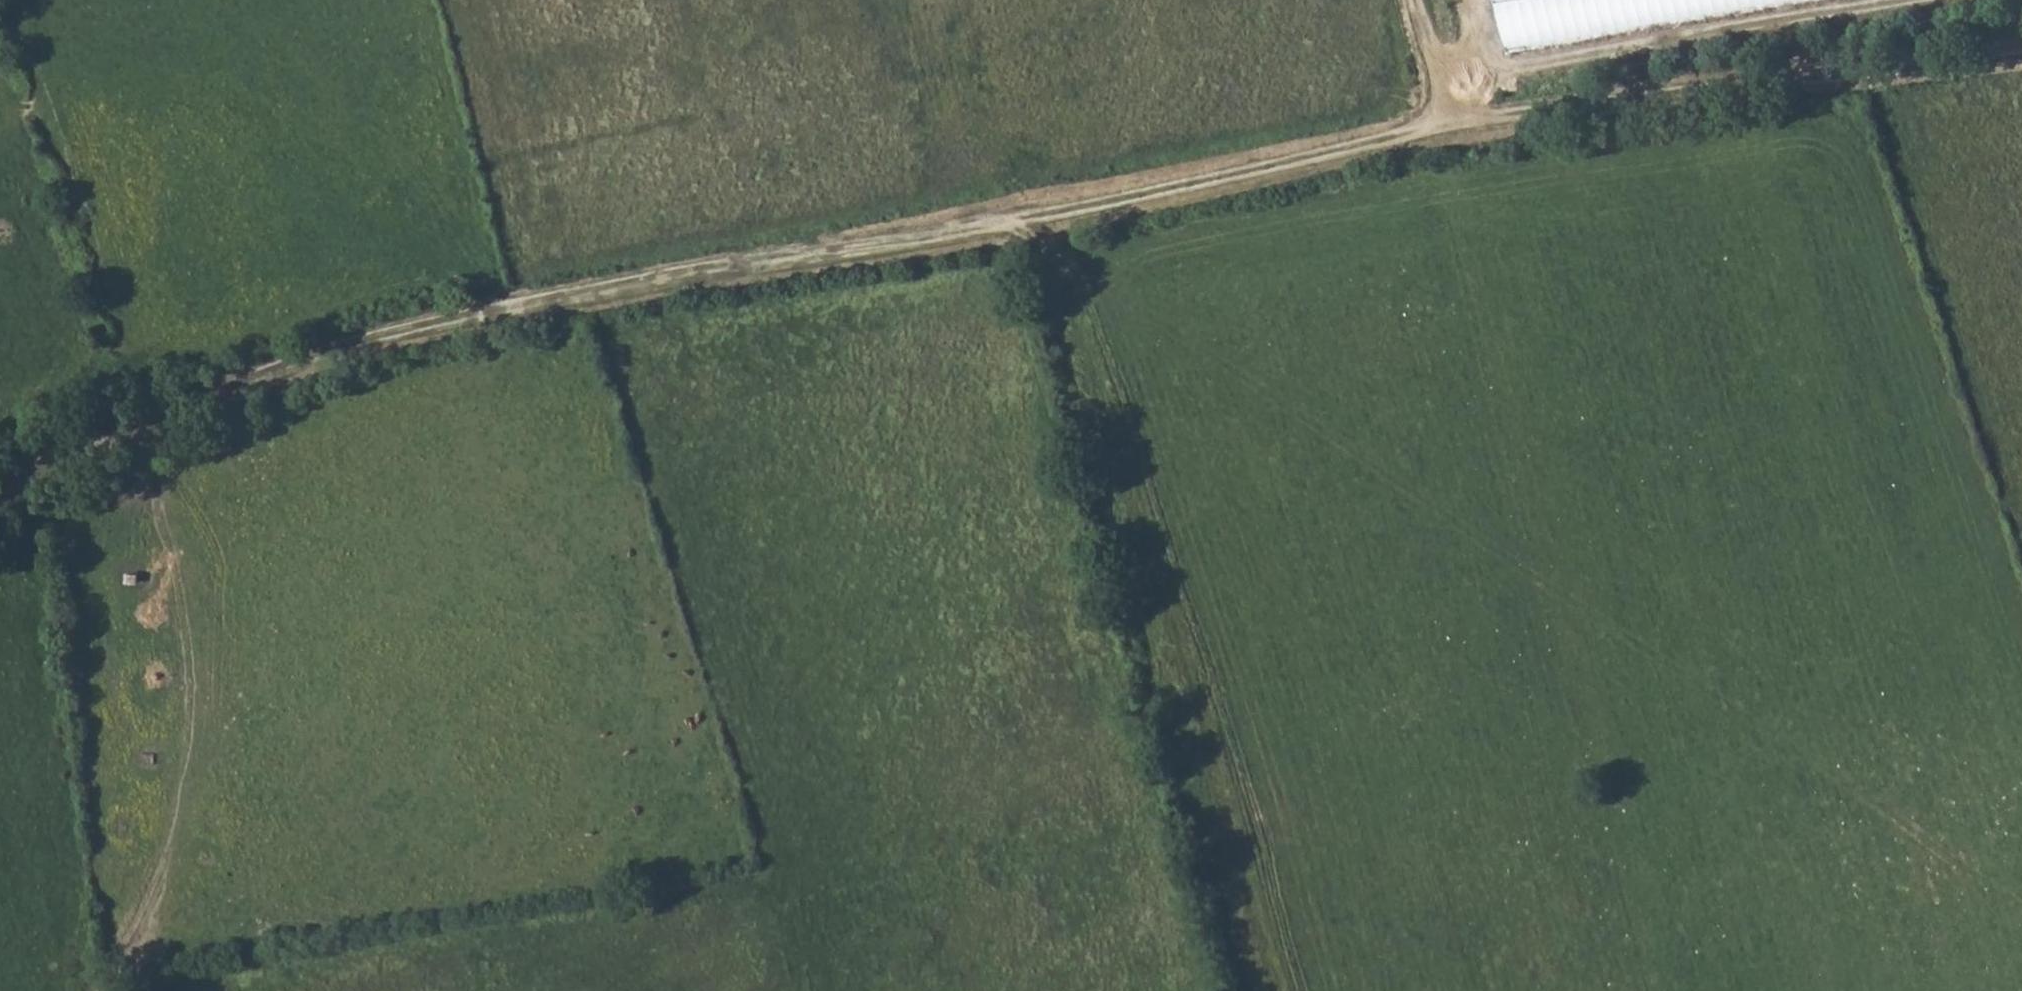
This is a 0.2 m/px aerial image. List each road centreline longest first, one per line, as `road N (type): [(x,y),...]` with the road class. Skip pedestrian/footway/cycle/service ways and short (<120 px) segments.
road 1 (track): [(2021,55),(1448,124),(1003,225),(437,323),(322,355),(150,424),(0,498)]
road 2 (track): [(150,424),(14,0)]
road 3 (track): [(1415,0),(1448,124)]

